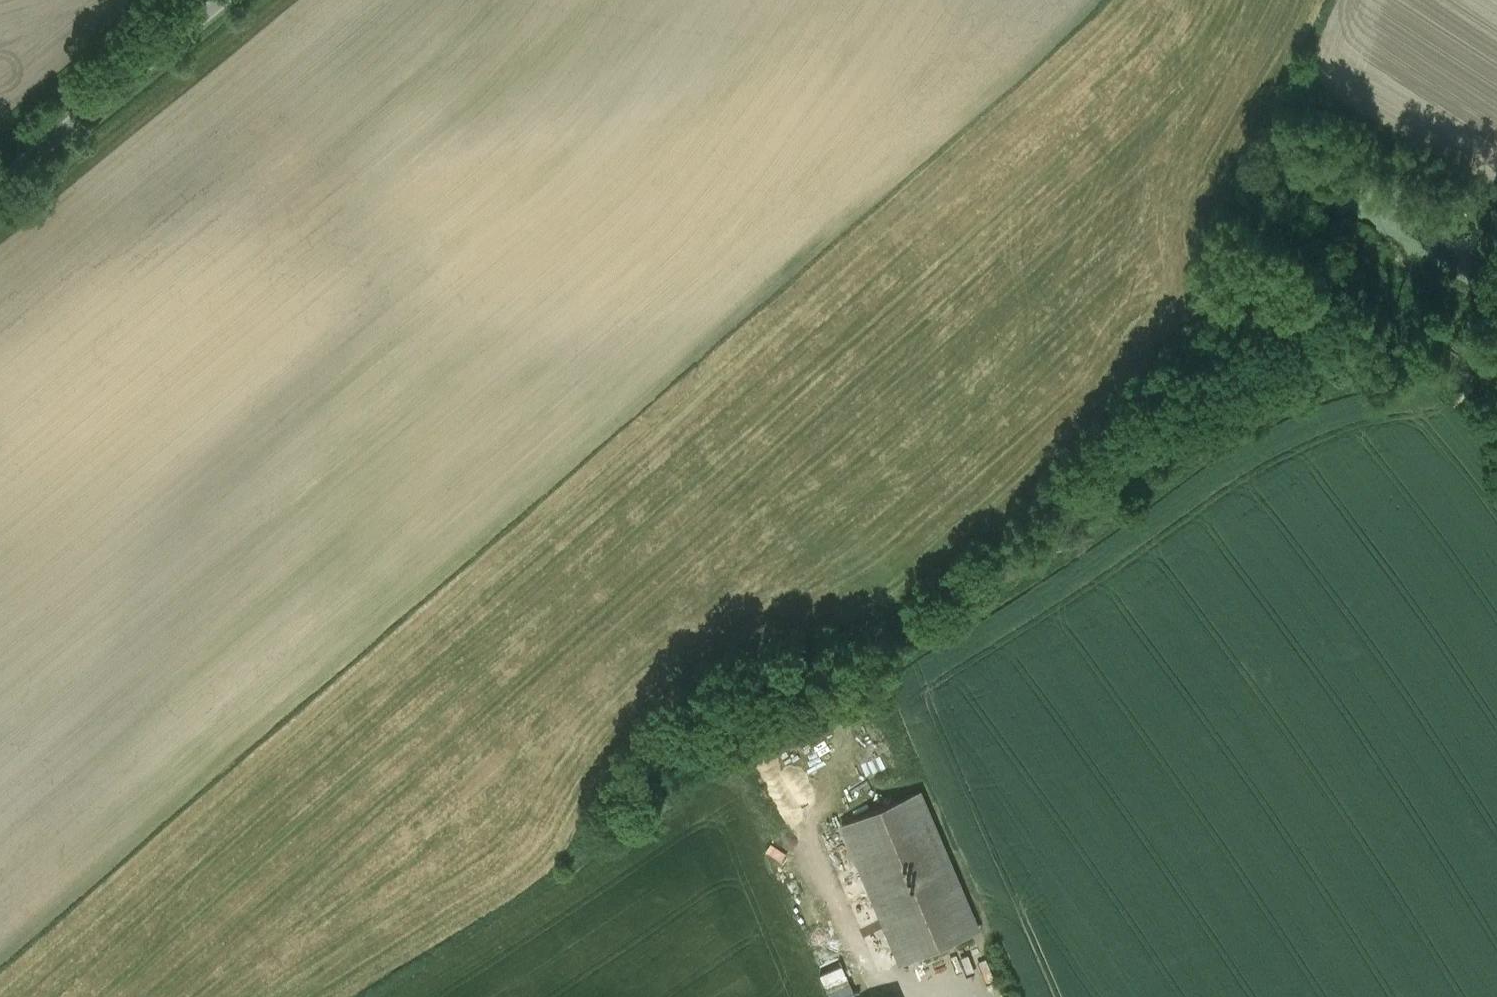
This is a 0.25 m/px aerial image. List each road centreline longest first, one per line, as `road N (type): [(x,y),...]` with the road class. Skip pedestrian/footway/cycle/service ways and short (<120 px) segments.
road 1 (unclassified): [(0,186),(225,0)]

